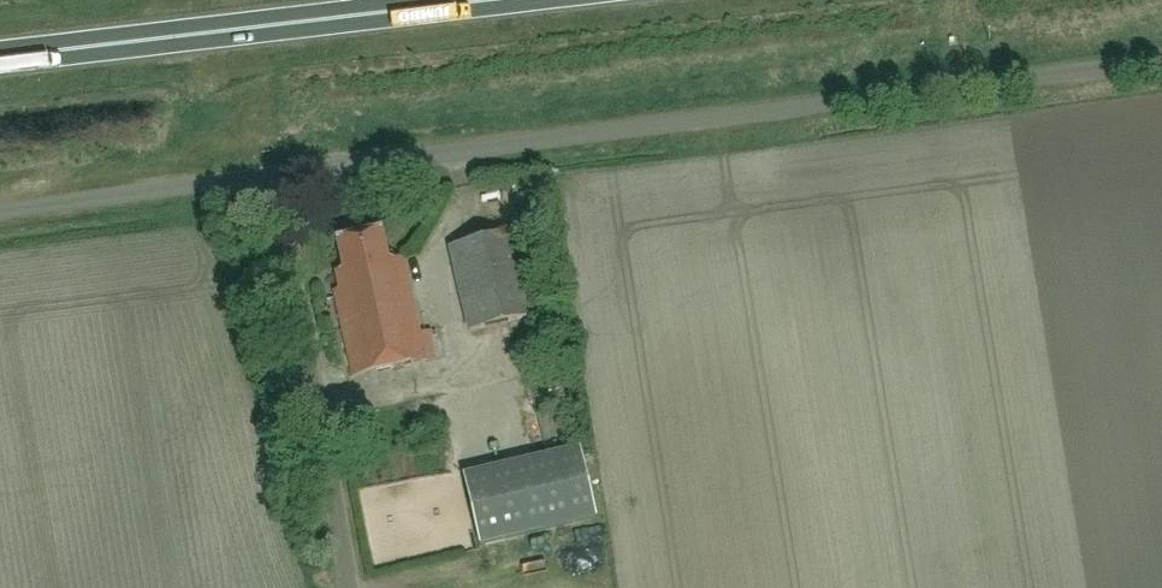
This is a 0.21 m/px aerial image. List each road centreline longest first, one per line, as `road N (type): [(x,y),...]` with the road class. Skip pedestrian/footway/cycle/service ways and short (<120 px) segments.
road 1 (unclassified): [(1161,57),(272,176)]
road 2 (trunk): [(0,57),(487,0)]
road 3 (unclassified): [(350,587),(272,176)]
road 4 (unclassified): [(272,176),(0,211)]

